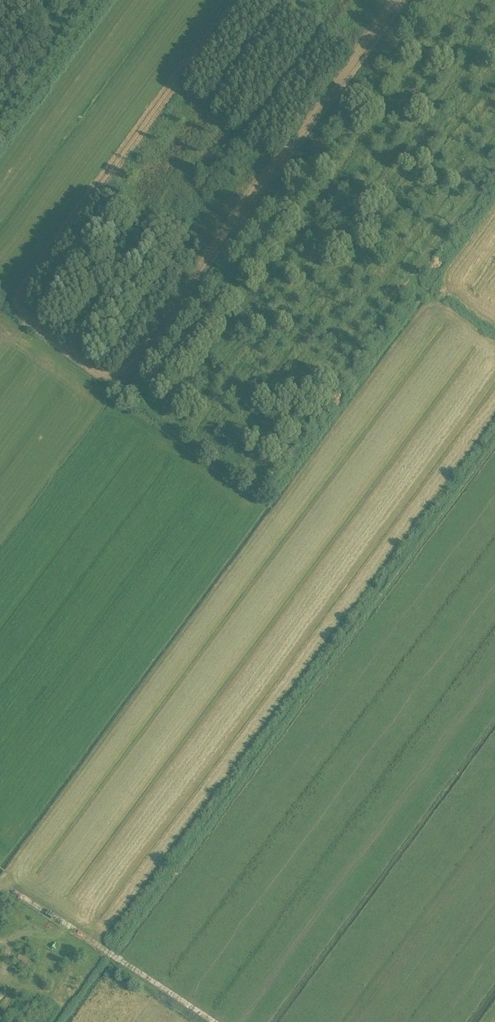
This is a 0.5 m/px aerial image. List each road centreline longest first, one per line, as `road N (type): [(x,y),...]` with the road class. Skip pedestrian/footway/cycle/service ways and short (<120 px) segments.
road 1 (track): [(0,130),(95,0)]

